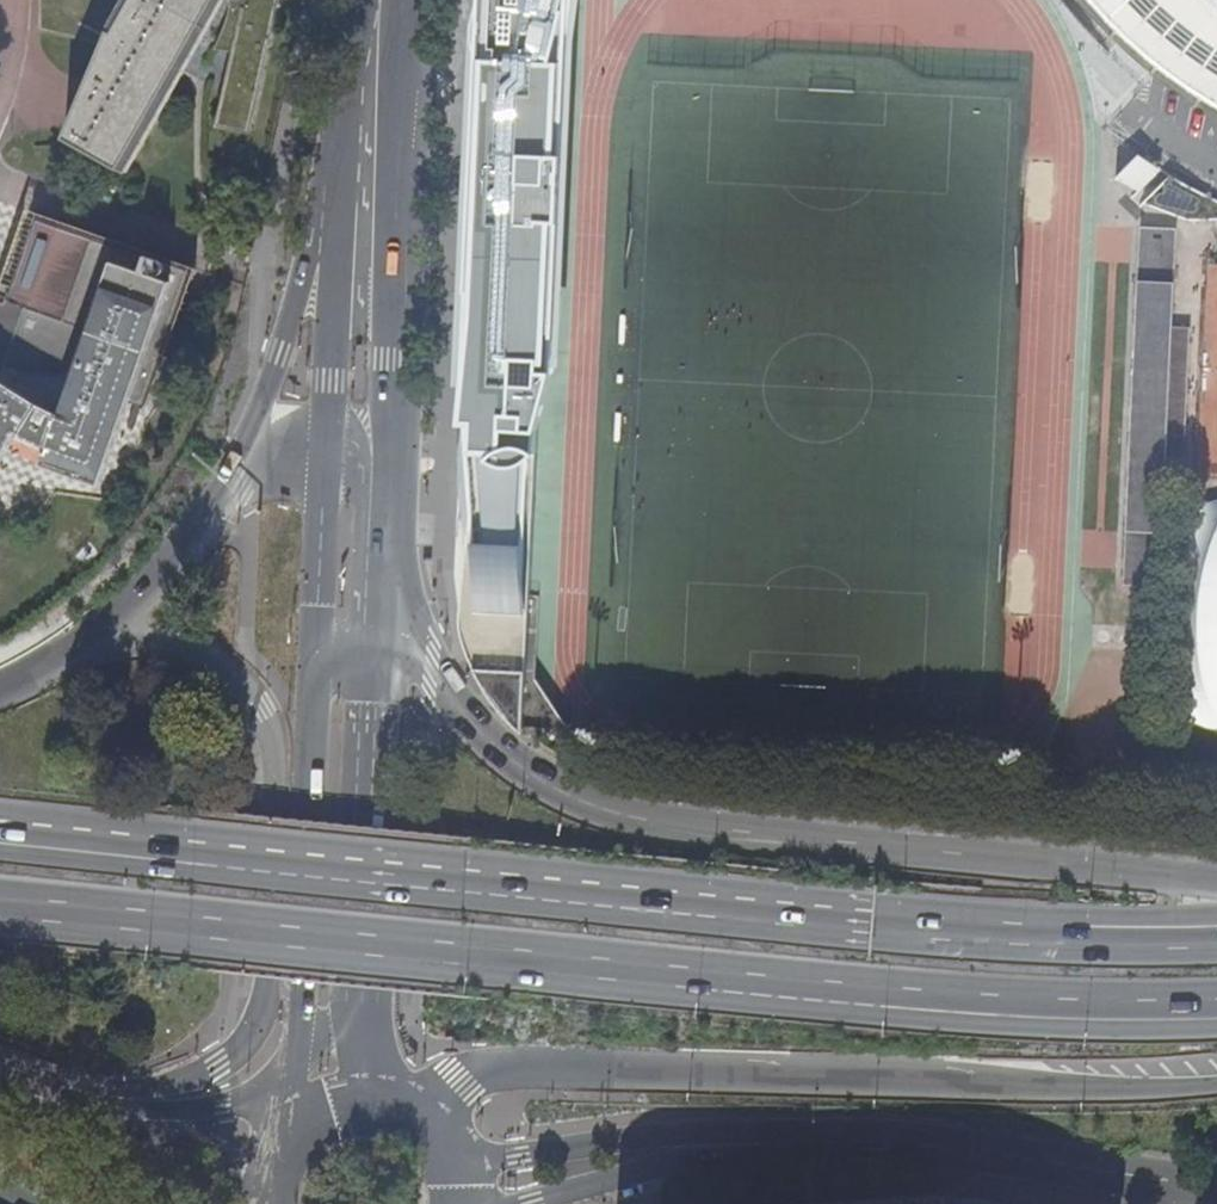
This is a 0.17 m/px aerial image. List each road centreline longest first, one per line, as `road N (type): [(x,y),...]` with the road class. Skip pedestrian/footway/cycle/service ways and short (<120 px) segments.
road 1 (trunk): [(0,907),(1083,1014),(1216,1011)]
road 2 (trunk): [(1216,941),(1027,938),(31,835)]
road 3 (trunk): [(1216,883),(629,817),(524,769),(477,730),(433,672),(393,656),(348,652)]
road 4 (trunk): [(432,1127),(433,1104),(446,1087),(477,1073),(537,1066),(1051,1093),(1216,1082)]
road 5 (secondary): [(1206,1187),(863,1141),(688,1147),(461,1189)]
road 6 (motorway): [(42,1089),(140,1088),(216,1068),(259,1022),(271,984),(278,766),(261,711),(210,658),(105,629)]
road 7 (primary): [(348,652),(327,1047)]
road 8 (motorway): [(365,171),(224,488)]
road 9 (primary): [(365,171),(356,473)]
road 10 (trunk): [(94,1111),(225,1103),(327,1047)]
road 11 (trunk): [(94,1111),(270,1177)]
road 12 (motorway): [(224,488),(173,558),(105,629)]
road 13 (primary): [(356,473),(348,652)]
road 14 (primary): [(394,0),(365,171)]
road 15 (motorway): [(356,473),(302,471),(224,488)]
road 16 (motorway): [(105,629),(0,691)]

